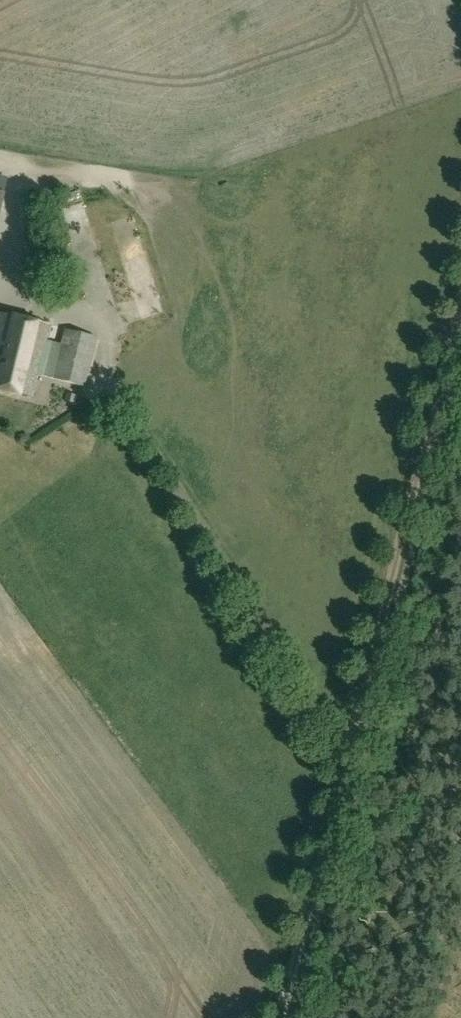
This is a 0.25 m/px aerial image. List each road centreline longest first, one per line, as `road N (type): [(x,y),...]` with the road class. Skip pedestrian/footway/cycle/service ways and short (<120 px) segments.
road 1 (track): [(282,1017),(460,316)]
road 2 (track): [(356,736),(334,728),(316,707),(105,380)]

